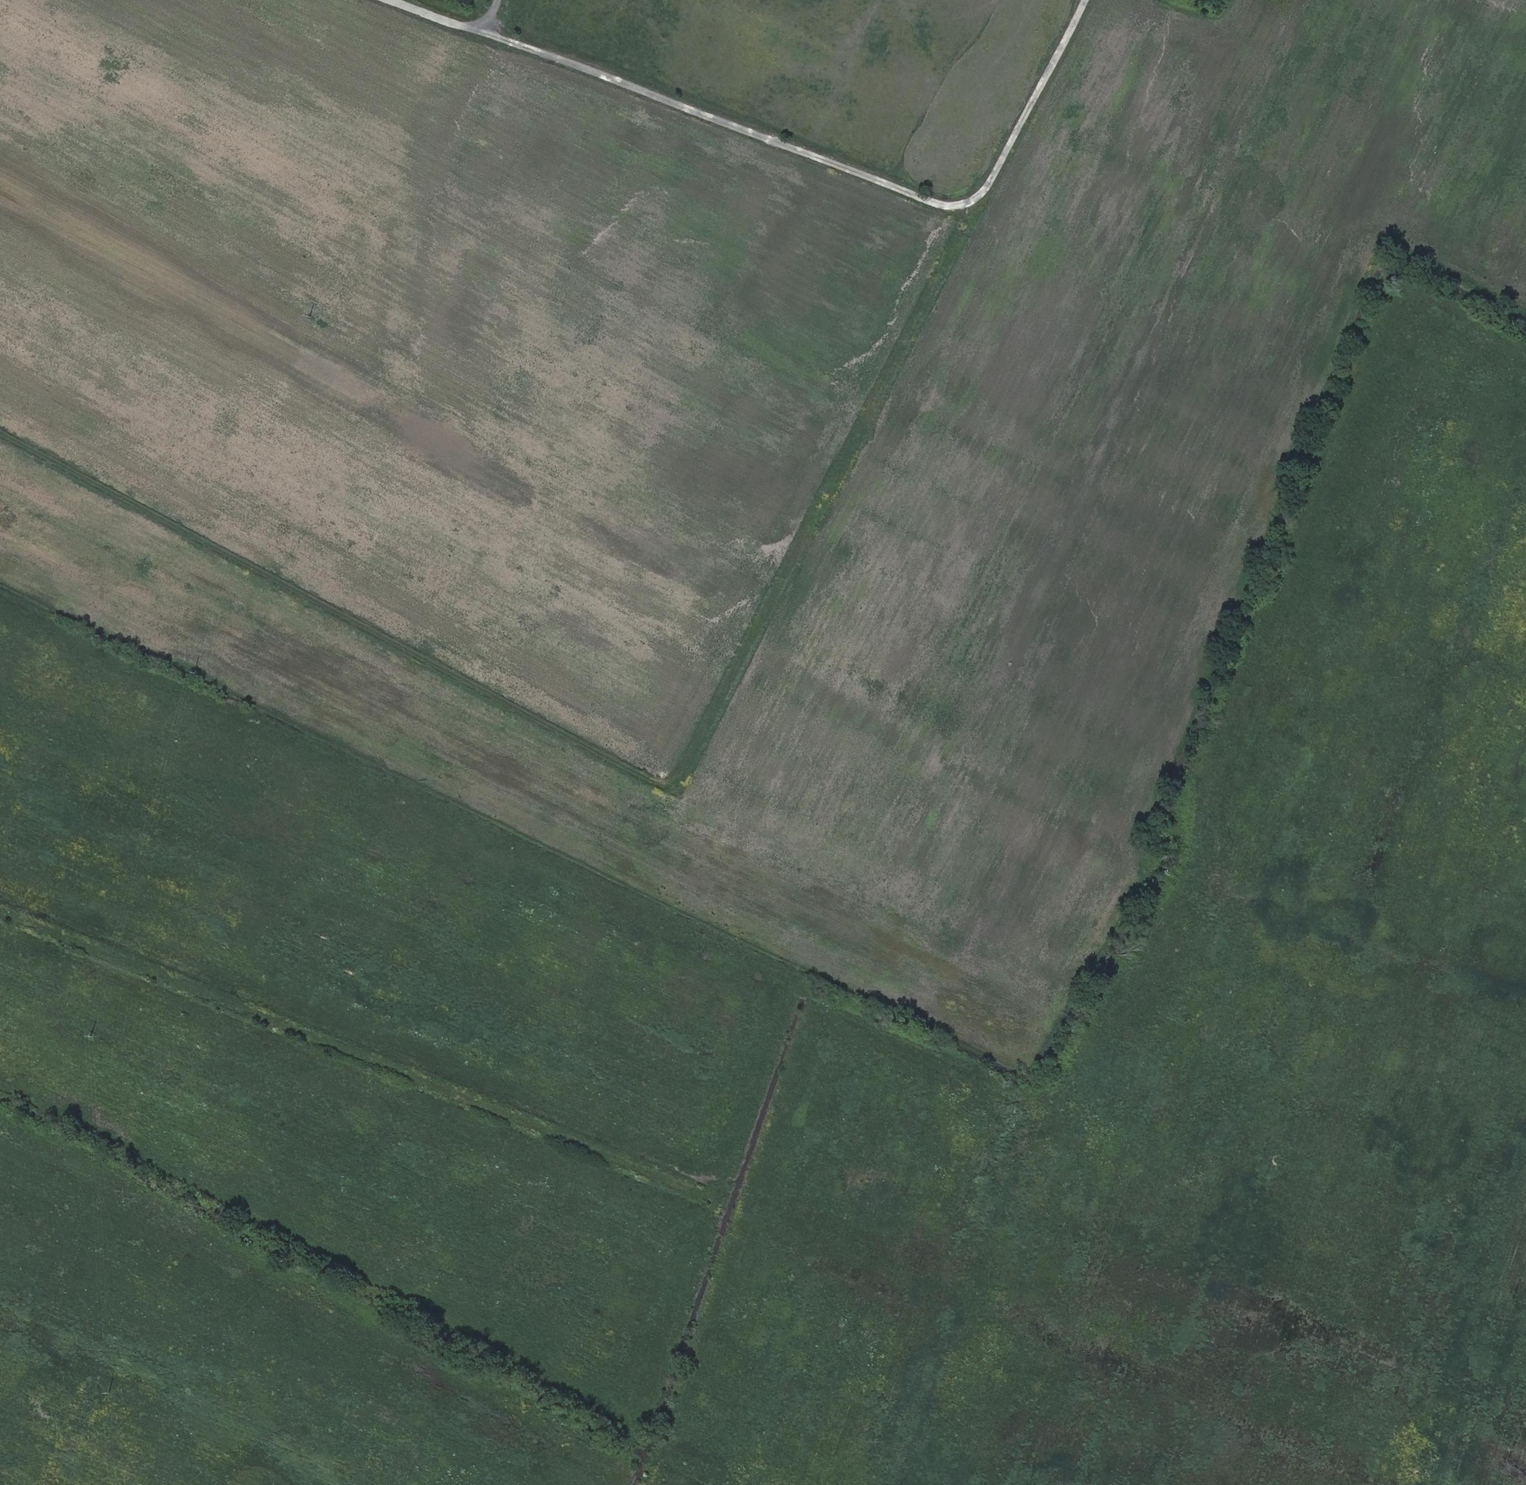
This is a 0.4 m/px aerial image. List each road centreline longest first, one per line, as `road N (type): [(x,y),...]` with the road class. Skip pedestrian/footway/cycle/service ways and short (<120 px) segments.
road 1 (unclassified): [(398,0),(937,205),(966,205),(989,185),(1085,0)]

